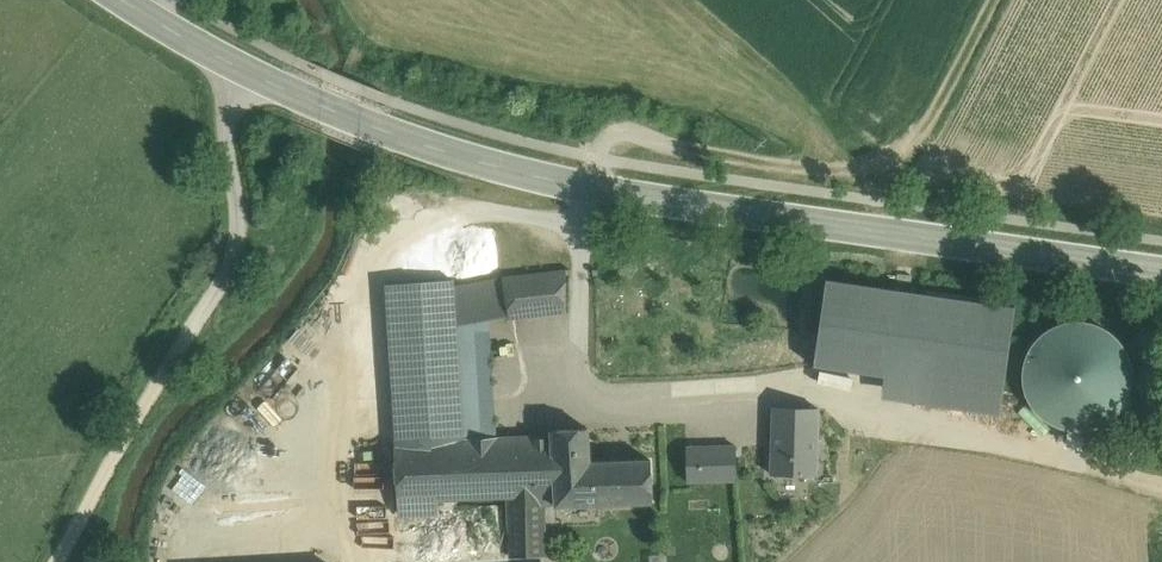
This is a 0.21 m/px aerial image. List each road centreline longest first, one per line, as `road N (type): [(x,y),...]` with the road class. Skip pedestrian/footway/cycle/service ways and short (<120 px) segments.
road 1 (secondary): [(1161,270),(709,207),(517,171),(321,104),(123,0)]
road 2 (track): [(592,187),(616,138),(637,132),(803,166),(870,166),(904,154),(938,116),(999,0)]
road 3 (track): [(763,385),(823,390),(1161,484)]

